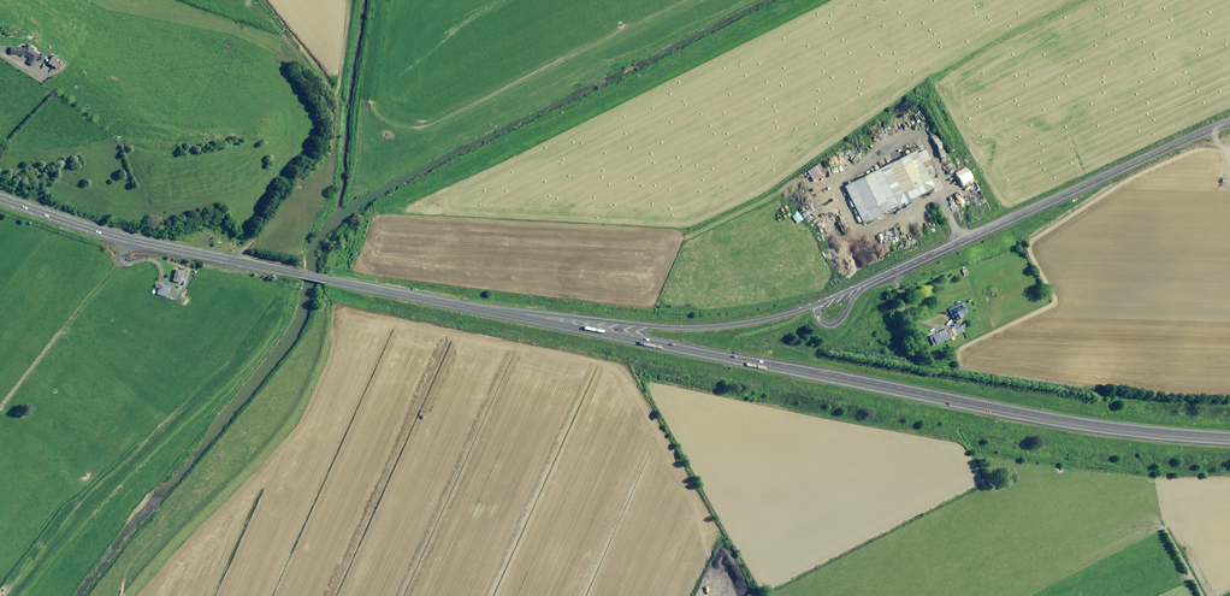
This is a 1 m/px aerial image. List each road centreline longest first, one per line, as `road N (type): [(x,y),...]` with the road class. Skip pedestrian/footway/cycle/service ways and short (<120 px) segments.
road 1 (trunk): [(471,308),(1069,424),(1229,440)]
road 2 (trunk): [(0,197),(131,240),(471,308)]
road 3 (tertiary): [(874,280),(1229,122)]
road 4 (trunk): [(471,308),(690,327),(815,305)]

